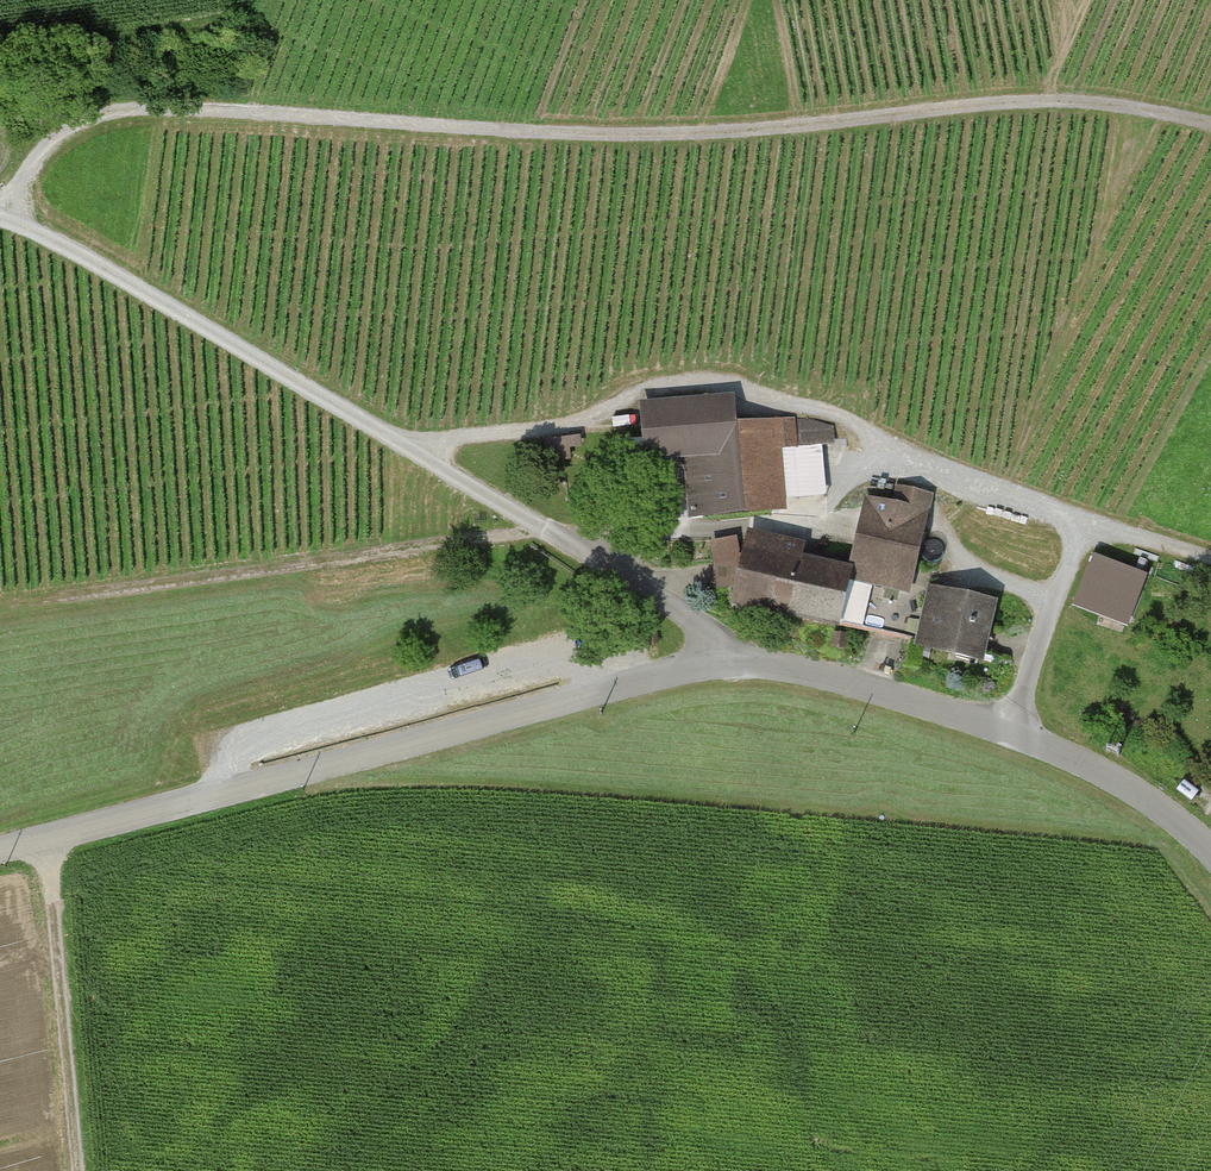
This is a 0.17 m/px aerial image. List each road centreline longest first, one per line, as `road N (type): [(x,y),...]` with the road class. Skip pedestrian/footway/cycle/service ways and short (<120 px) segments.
road 1 (tertiary): [(1210,852),(1106,774),(1007,732),(831,678),(722,663),(0,856)]
road 2 (track): [(1210,127),(1131,109),(1032,103),(616,136),(225,109),(102,114),(44,148),(0,211)]
road 3 (track): [(722,663),(699,627),(599,561),(0,213)]
road 4 (track): [(1210,564),(1087,524),(819,411),(701,380),(639,393),(571,425),(475,434),(421,451)]
road 5 (track): [(599,561),(648,532),(824,519),(889,447)]
road 6 (track): [(50,844),(51,955),(75,1170)]

